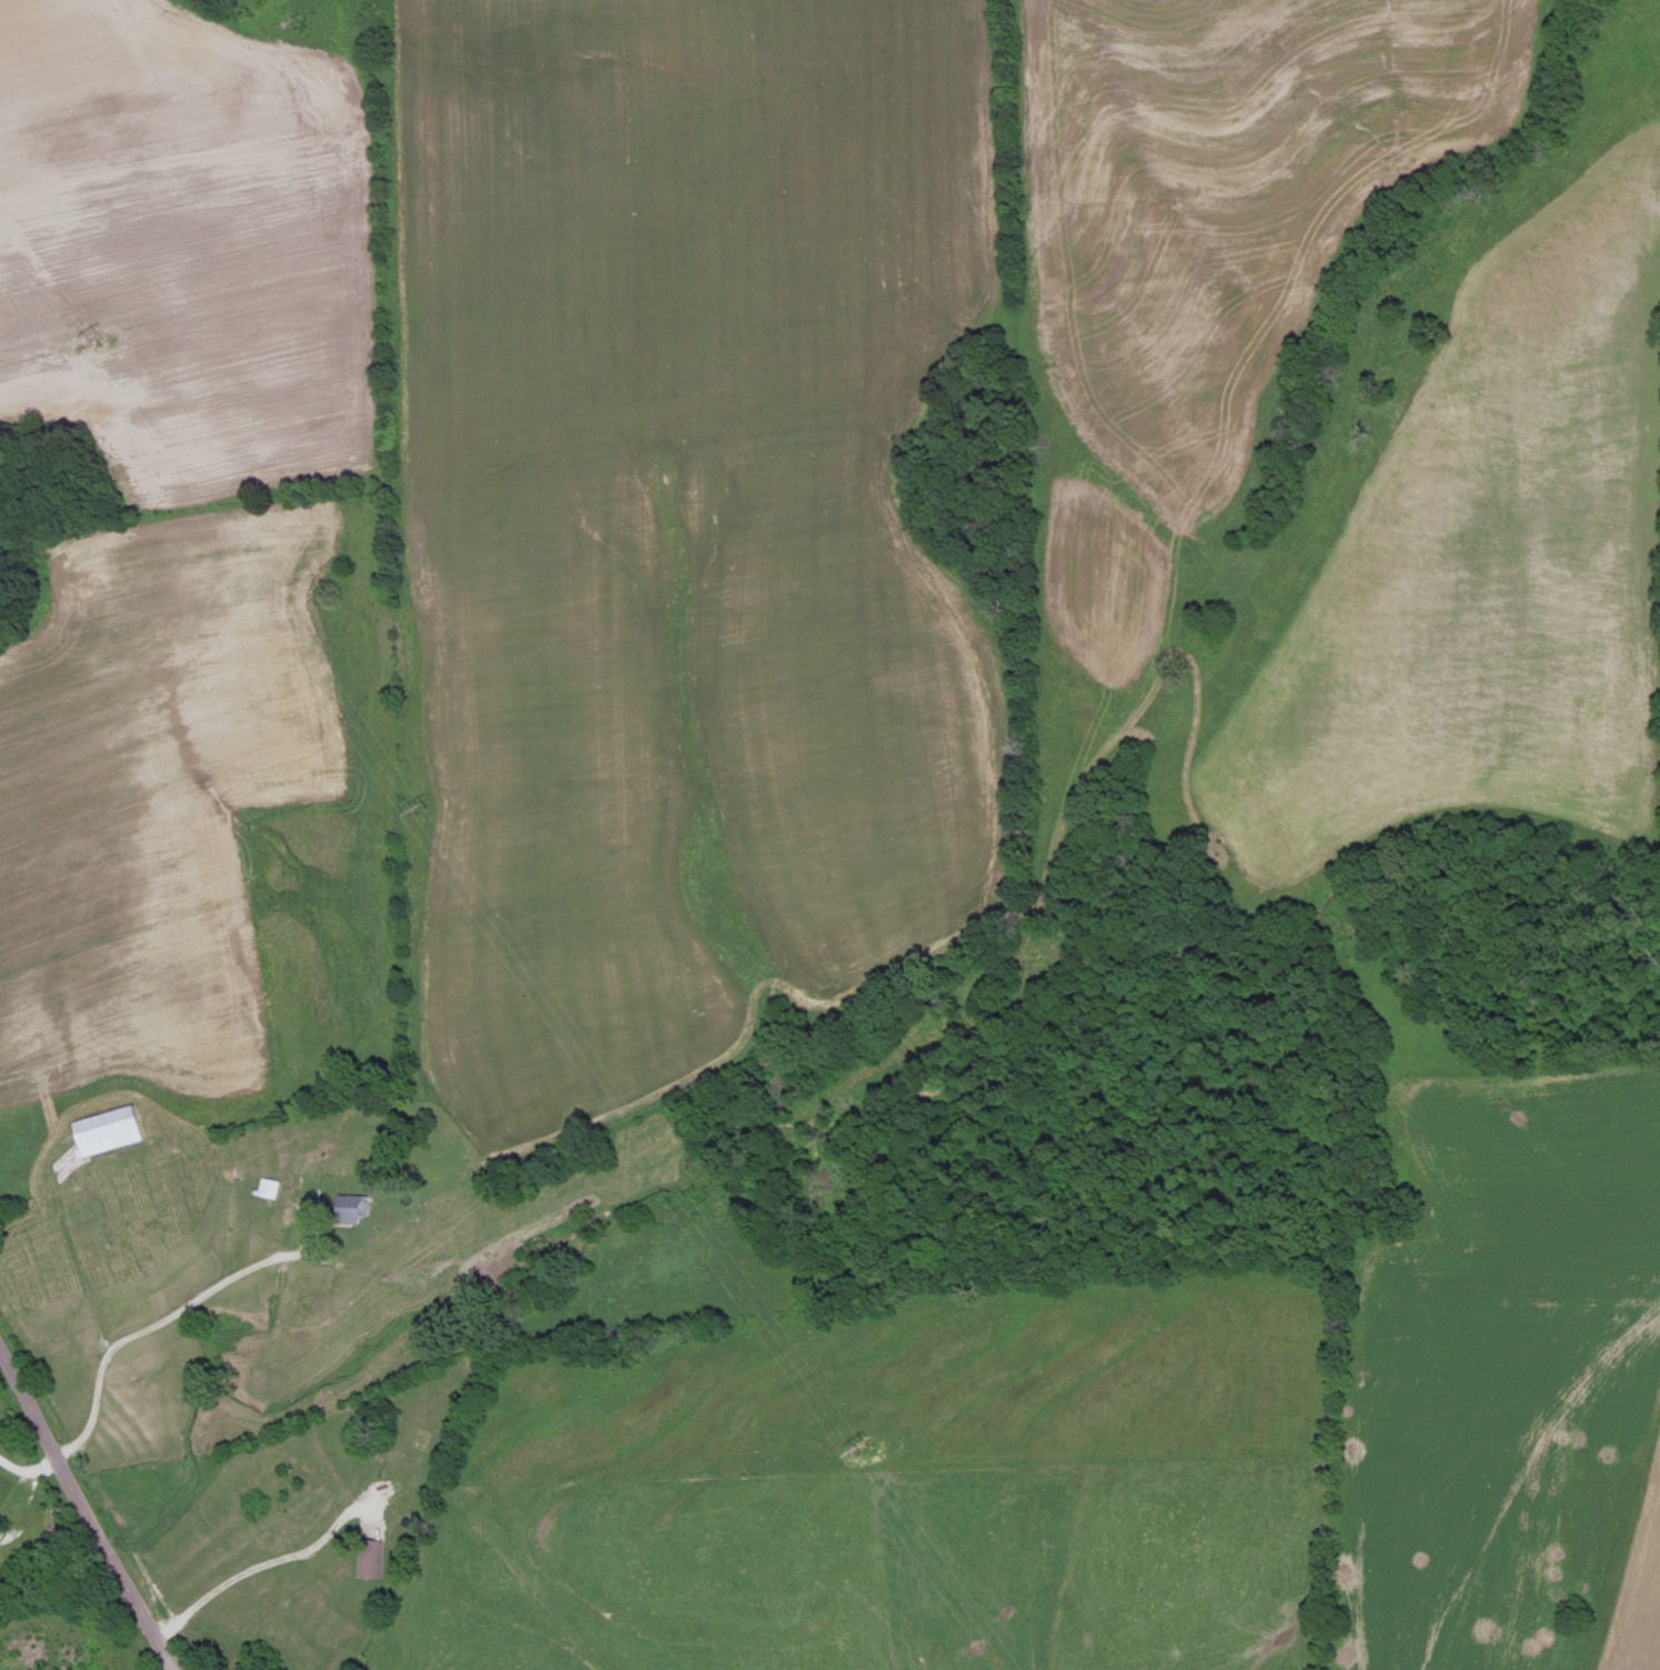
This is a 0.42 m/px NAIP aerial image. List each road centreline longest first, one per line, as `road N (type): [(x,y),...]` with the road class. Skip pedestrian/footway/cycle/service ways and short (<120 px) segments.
road 1 (residential): [(172,1669),(0,1352)]

